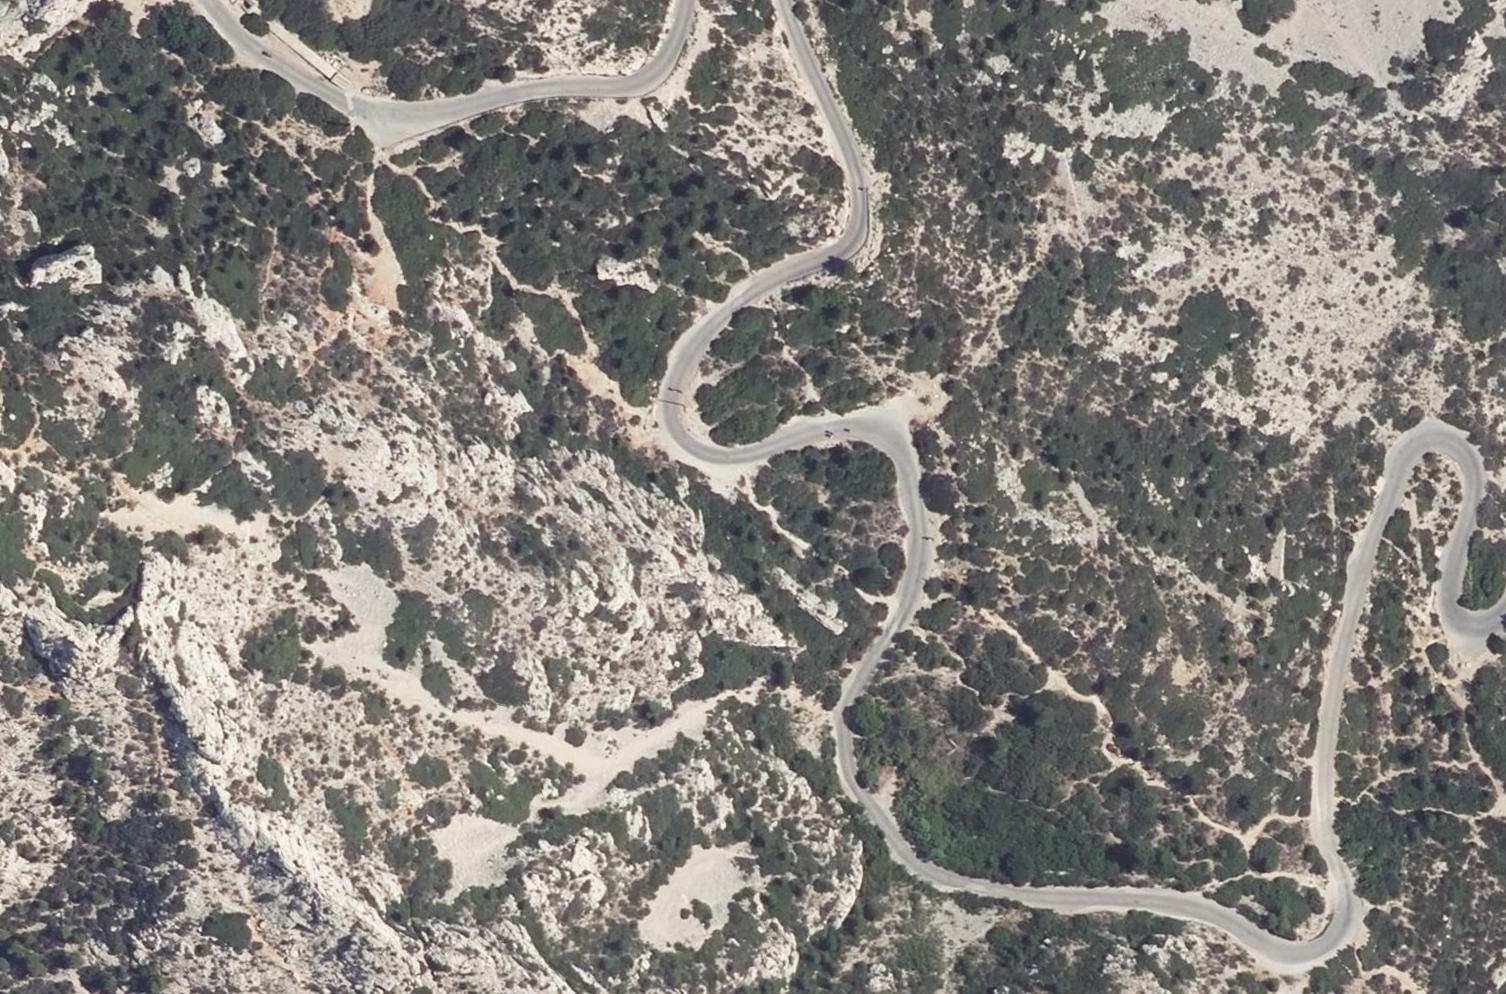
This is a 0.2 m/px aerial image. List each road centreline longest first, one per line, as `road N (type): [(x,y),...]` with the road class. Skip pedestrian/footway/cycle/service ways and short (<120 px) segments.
road 1 (unclassified): [(1505,614),(1475,630),(1457,618),(1452,585),(1471,516),(1473,466),(1448,439),(1417,444),(1369,550),(1344,644),(1322,797),(1346,902),(1334,939),(1315,951),(1280,951),(1194,905),(976,884),(938,873),(907,853),(858,786),(845,725),(851,696),(909,599),(918,566),(922,525),(905,457),(883,433),(861,425),(825,428),(748,458),(707,457),(682,442),(674,419),(677,375),(708,328),(772,280),(840,250),(860,224),(859,169),(786,0)]
road 2 (unclassified): [(688,0),(669,56),(640,81),(534,88),(410,118),(354,107),(292,73),(235,27),(217,0)]

